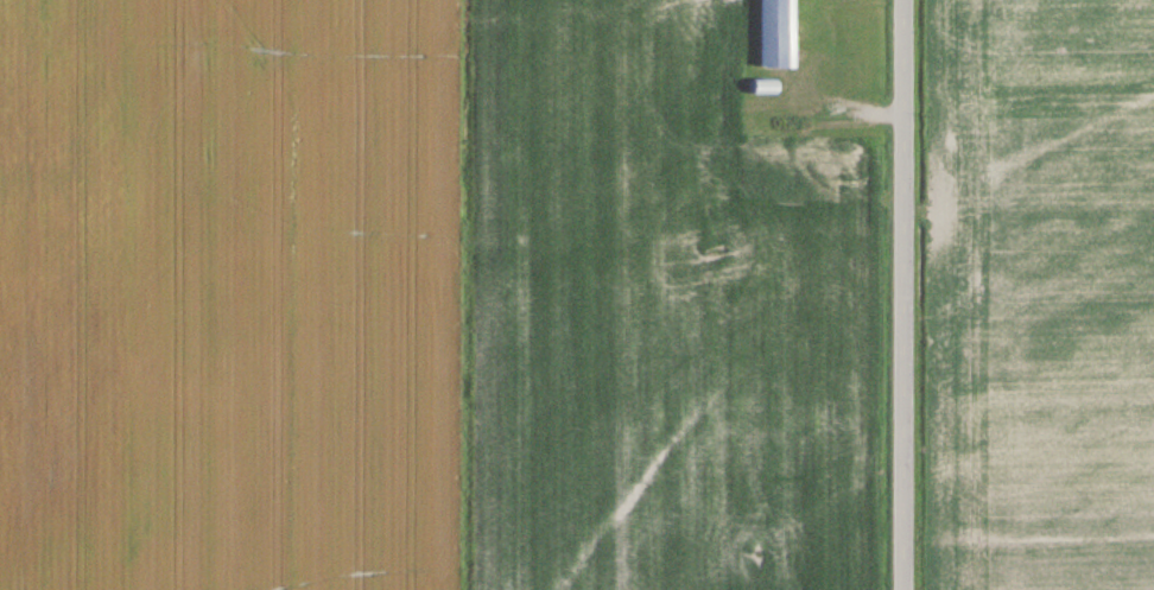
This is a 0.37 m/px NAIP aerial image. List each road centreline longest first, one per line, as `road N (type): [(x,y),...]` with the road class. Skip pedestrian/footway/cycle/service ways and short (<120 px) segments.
road 1 (residential): [(898,589),(895,0)]

